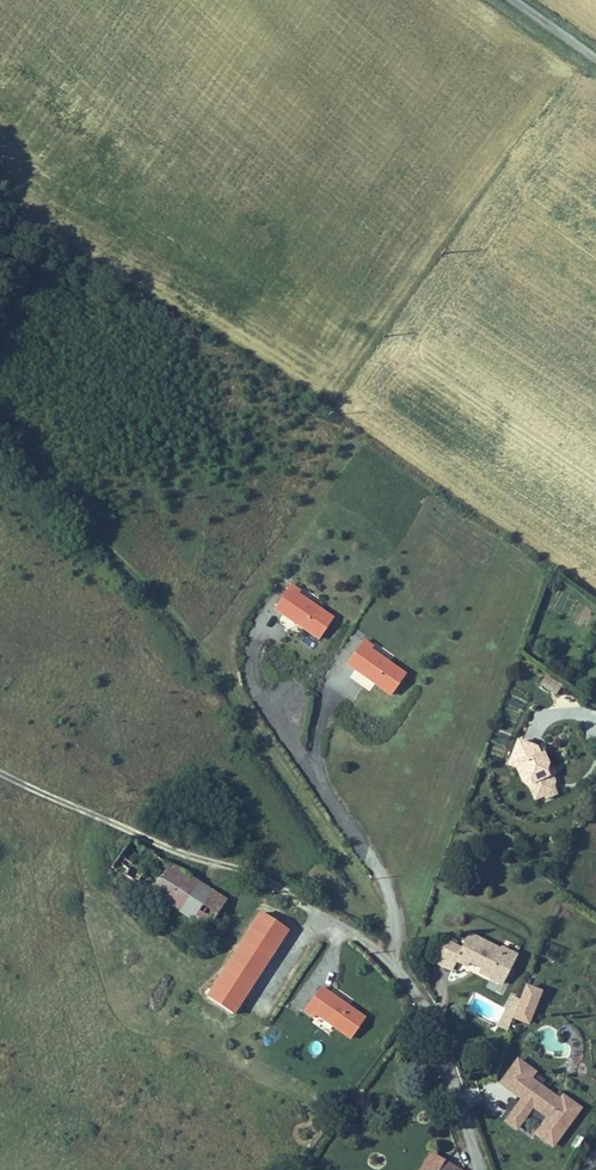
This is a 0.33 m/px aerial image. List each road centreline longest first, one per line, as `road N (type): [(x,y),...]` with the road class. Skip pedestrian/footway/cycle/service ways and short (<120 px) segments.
road 1 (track): [(0,435),(193,636),(394,924)]
road 2 (unclassified): [(480,1169),(431,1024),(393,965)]

